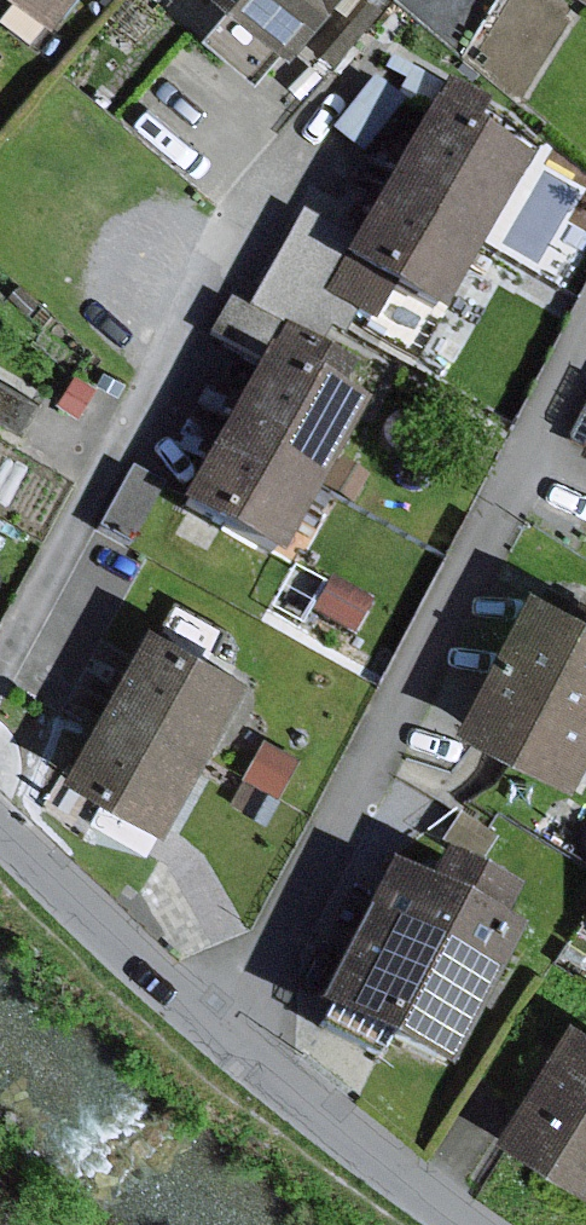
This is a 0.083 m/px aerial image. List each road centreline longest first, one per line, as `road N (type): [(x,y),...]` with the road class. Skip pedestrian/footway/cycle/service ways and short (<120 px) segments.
road 1 (unclassified): [(226,1036),(585,337)]
road 2 (residential): [(0,668),(218,249),(306,123)]
road 3 (residential): [(0,820),(226,1036)]
road 4 (residential): [(226,1036),(468,1224)]

